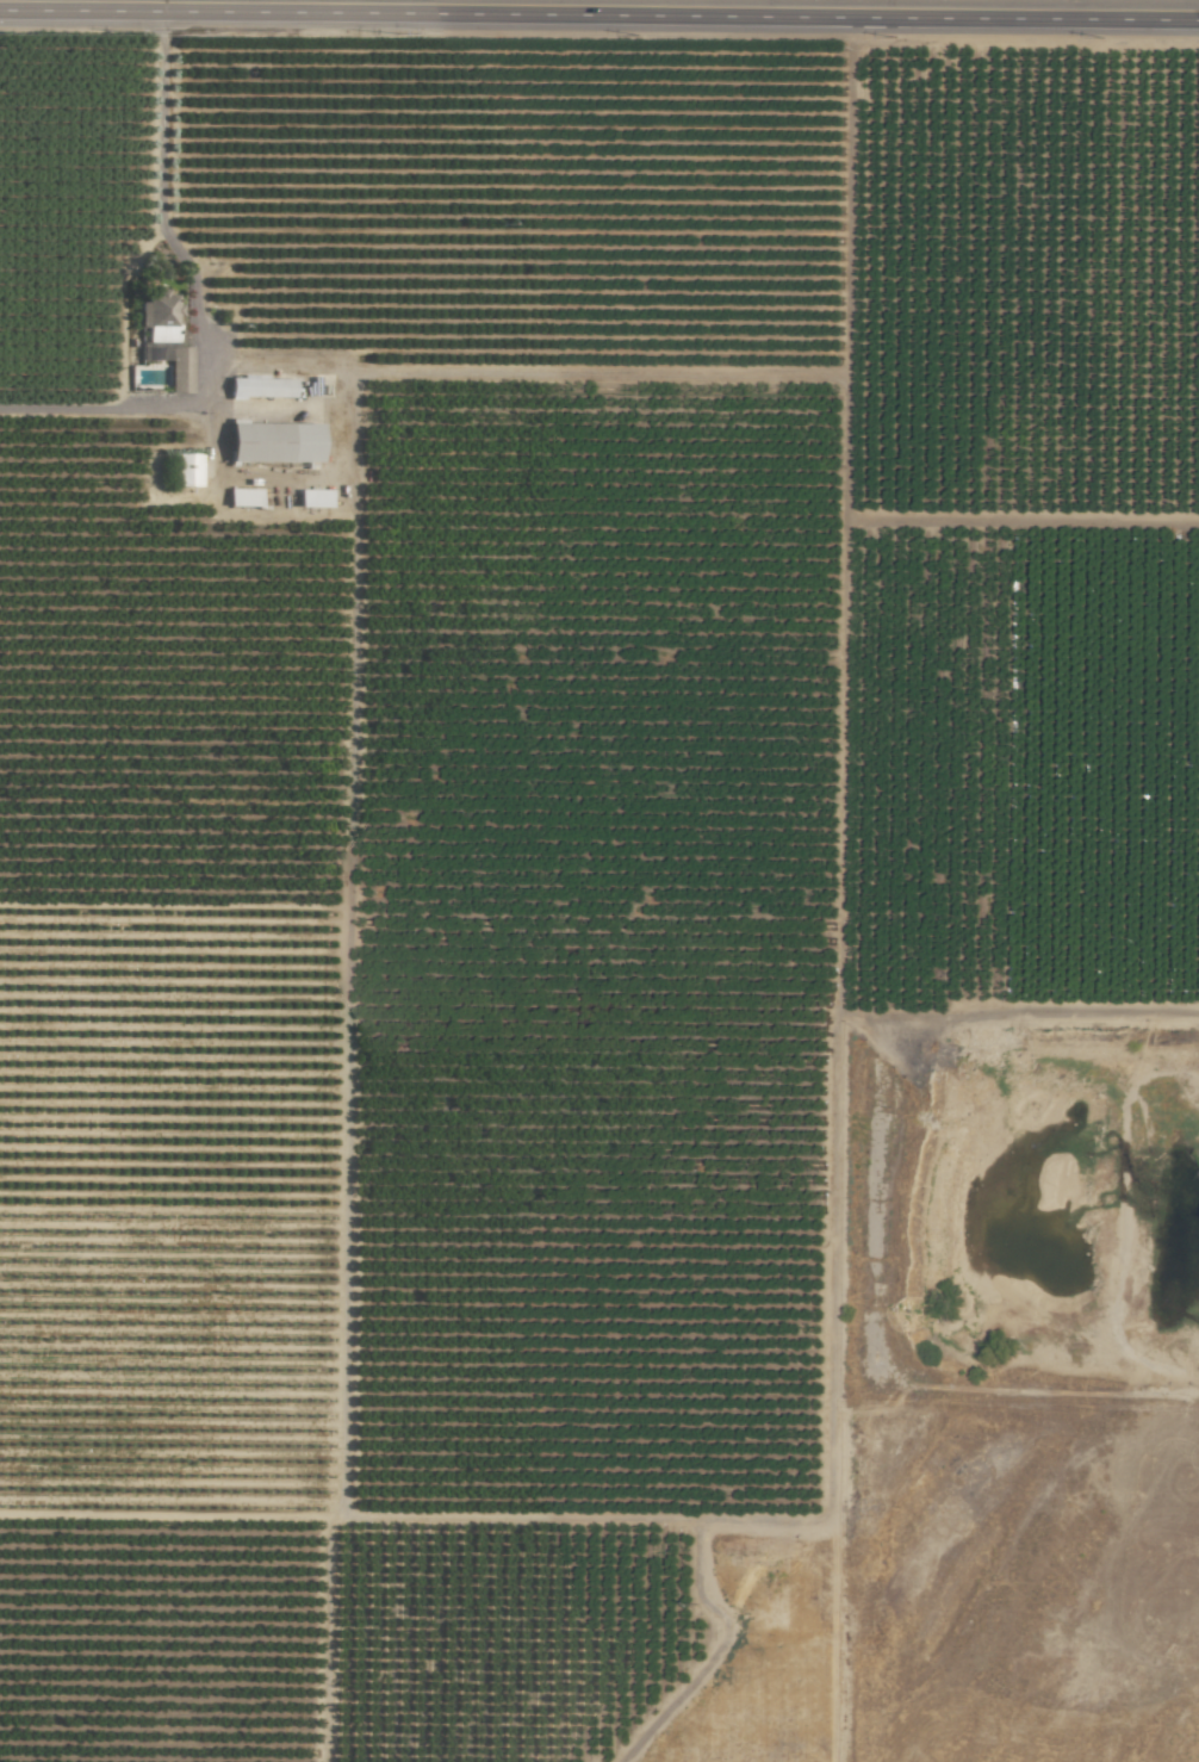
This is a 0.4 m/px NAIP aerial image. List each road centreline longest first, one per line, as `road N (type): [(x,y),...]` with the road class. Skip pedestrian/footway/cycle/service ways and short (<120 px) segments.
road 1 (primary): [(0,11),(1198,19)]

